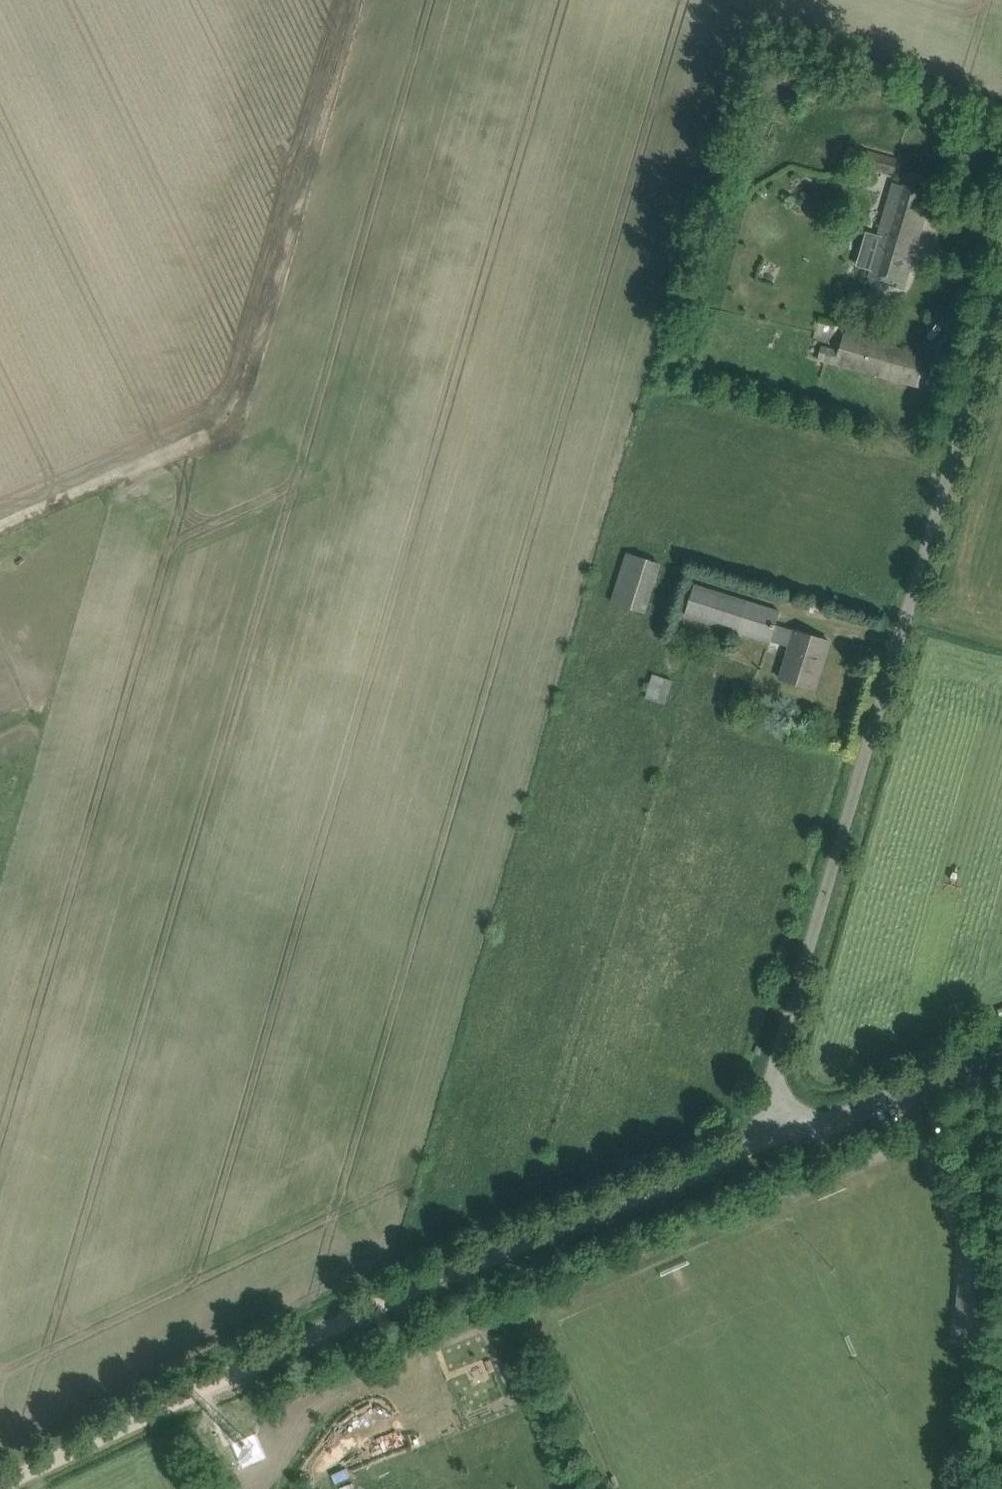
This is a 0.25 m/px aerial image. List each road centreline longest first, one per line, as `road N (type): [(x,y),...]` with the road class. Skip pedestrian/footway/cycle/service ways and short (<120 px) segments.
road 1 (residential): [(1001,1052),(781,1135),(773,1085),(879,685),(1001,273)]
road 2 (track): [(781,1135),(0,1485)]
road 3 (track): [(193,439),(0,524)]

